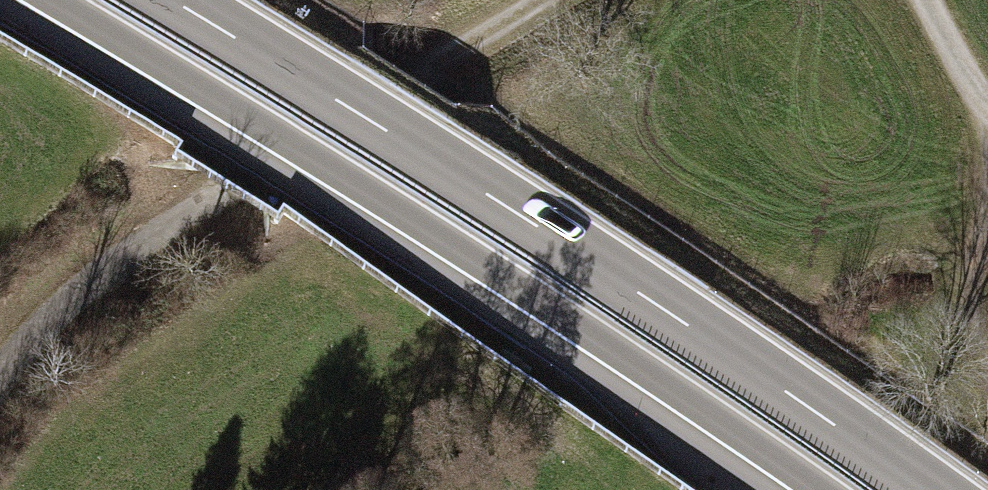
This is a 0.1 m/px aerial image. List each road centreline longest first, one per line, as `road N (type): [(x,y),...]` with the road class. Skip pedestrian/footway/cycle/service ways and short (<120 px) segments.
road 1 (trunk): [(51,0),(336,171),(818,489)]
road 2 (trunk): [(926,489),(574,249),(172,0)]
road 3 (unclassified): [(546,0),(119,262),(0,378)]
road 4 (track): [(987,200),(973,271),(987,355)]
road 5 (track): [(987,104),(926,0)]

